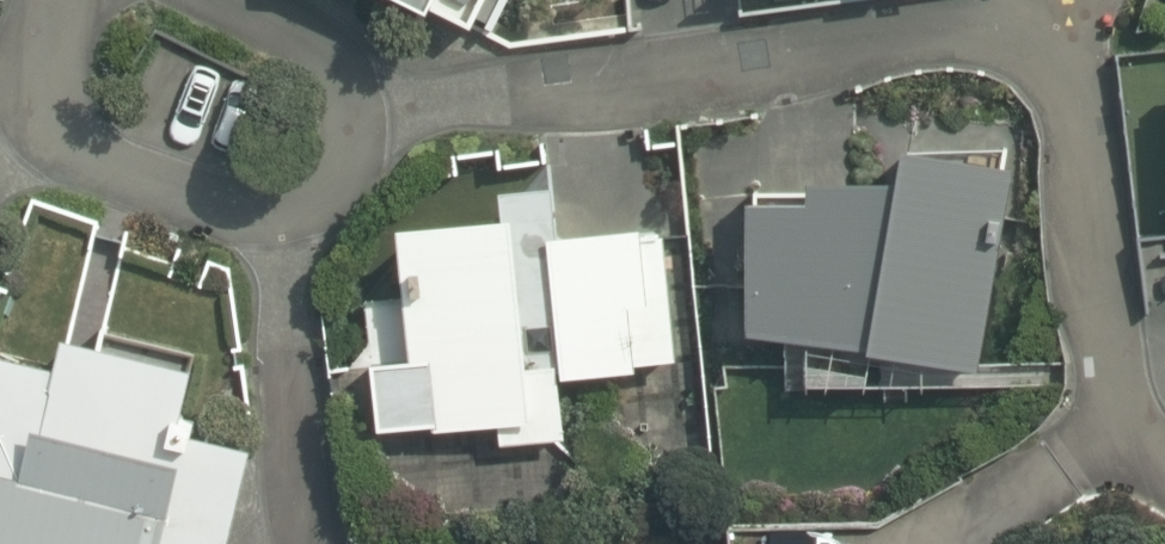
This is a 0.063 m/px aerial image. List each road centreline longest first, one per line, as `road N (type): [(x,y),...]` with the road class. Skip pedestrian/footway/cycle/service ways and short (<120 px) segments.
road 1 (residential): [(1045,32),(919,29),(717,70),(456,87),(374,65)]
road 2 (residential): [(1115,406),(1117,335),(1090,214),(1085,110),(1045,32)]
road 3 (residential): [(277,247),(320,543)]
road 4 (residential): [(27,132),(143,173),(277,247)]
road 5 (residential): [(940,543),(1024,505),(1107,442),(1115,406)]
road 6 (residential): [(277,247),(336,166),(374,65)]
road 7 (residential): [(374,65),(310,48),(216,0)]
road 8 (residential): [(70,0),(27,132)]

